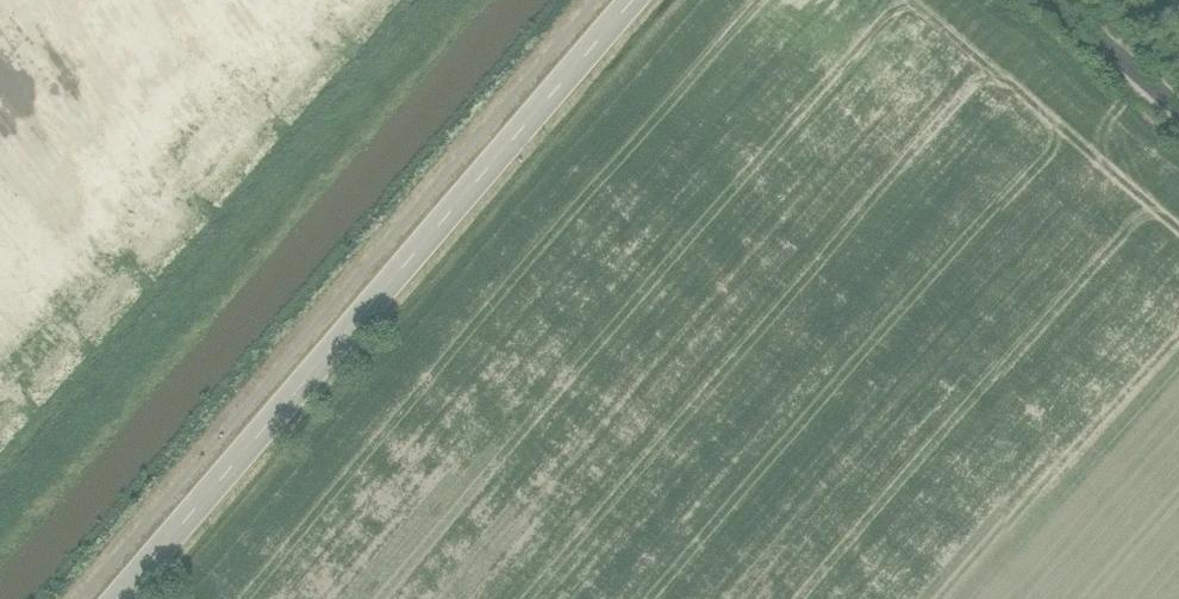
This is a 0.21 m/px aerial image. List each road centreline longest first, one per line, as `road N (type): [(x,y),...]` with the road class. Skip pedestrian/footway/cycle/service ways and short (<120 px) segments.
road 1 (secondary): [(92,598),(610,0)]
road 2 (residential): [(1032,0),(1178,129)]

